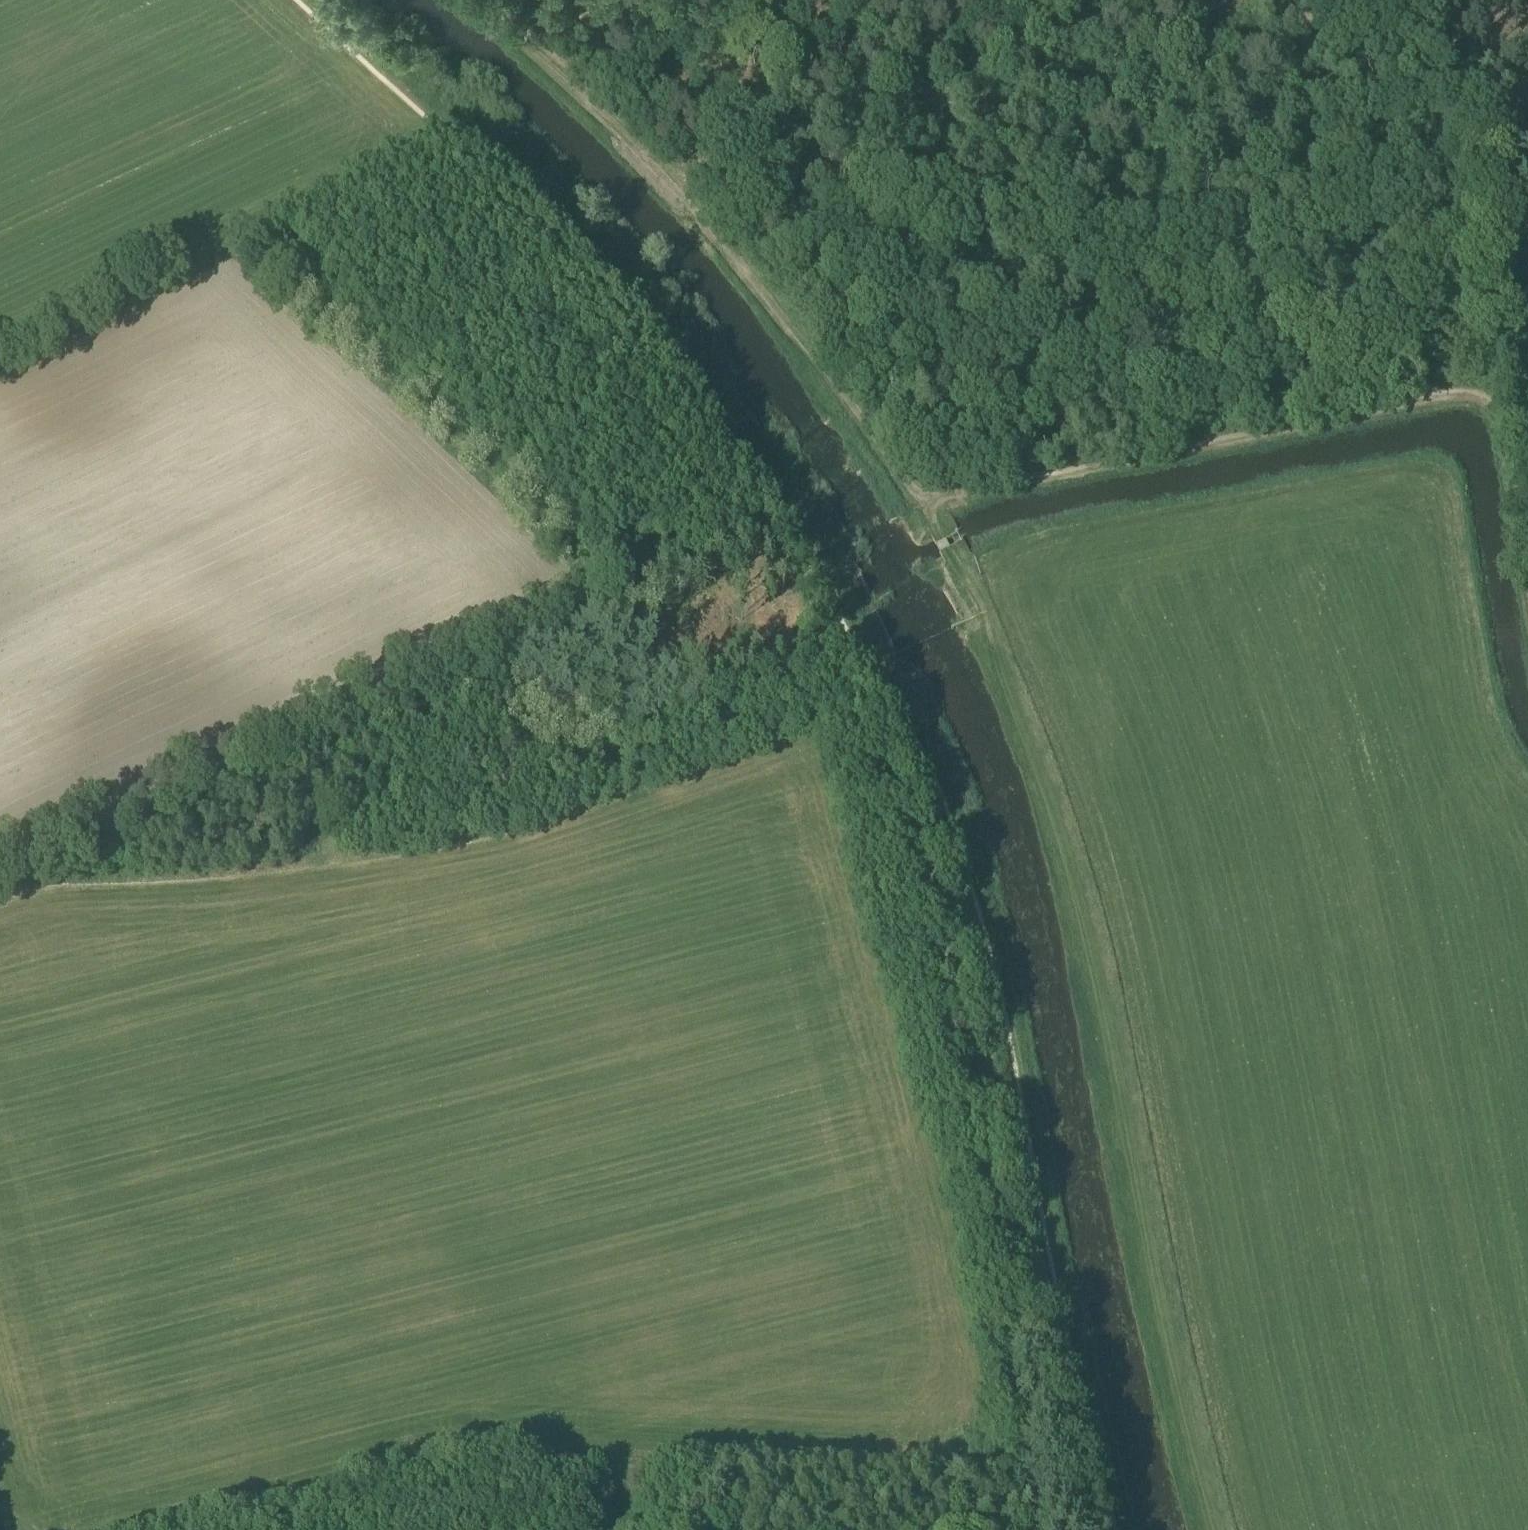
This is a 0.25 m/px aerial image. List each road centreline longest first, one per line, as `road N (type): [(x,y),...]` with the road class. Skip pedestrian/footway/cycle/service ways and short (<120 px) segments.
road 1 (track): [(1216,1529),(1147,1253),(1068,863),(982,624),(926,511)]
road 2 (track): [(926,511),(962,498),(1484,402),(1527,579)]
road 3 (track): [(454,0),(736,262),(801,339),(869,447),(926,511)]
road 4 (track): [(1484,402),(1477,288),(1508,228),(1527,216)]

